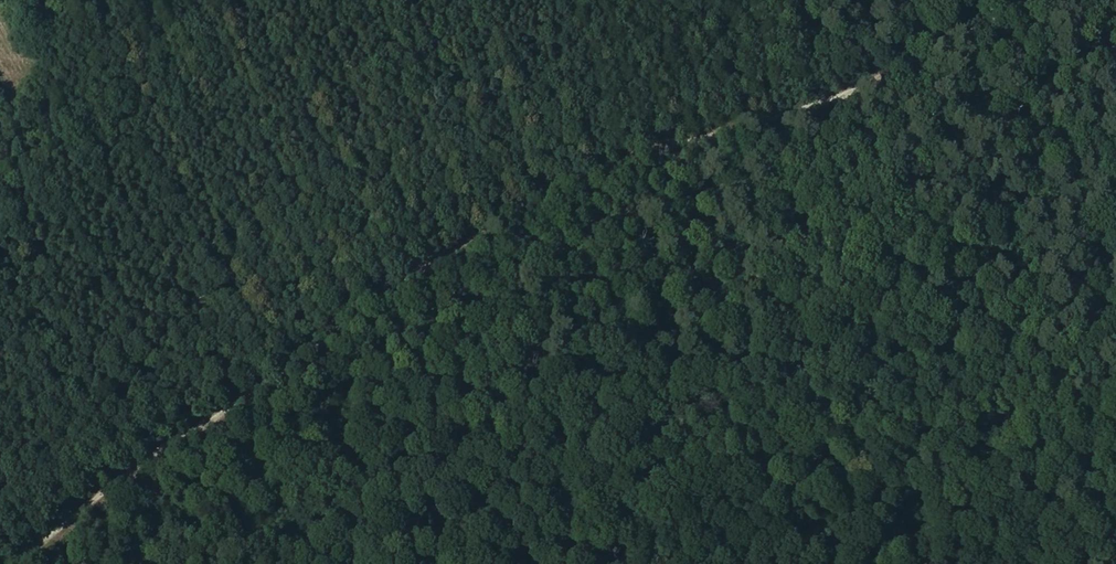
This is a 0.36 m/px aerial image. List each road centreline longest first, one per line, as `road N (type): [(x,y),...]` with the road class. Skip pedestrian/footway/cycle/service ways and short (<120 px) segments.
road 1 (track): [(13,563),(416,269),(530,200),(643,154),(809,110),(1051,0)]

